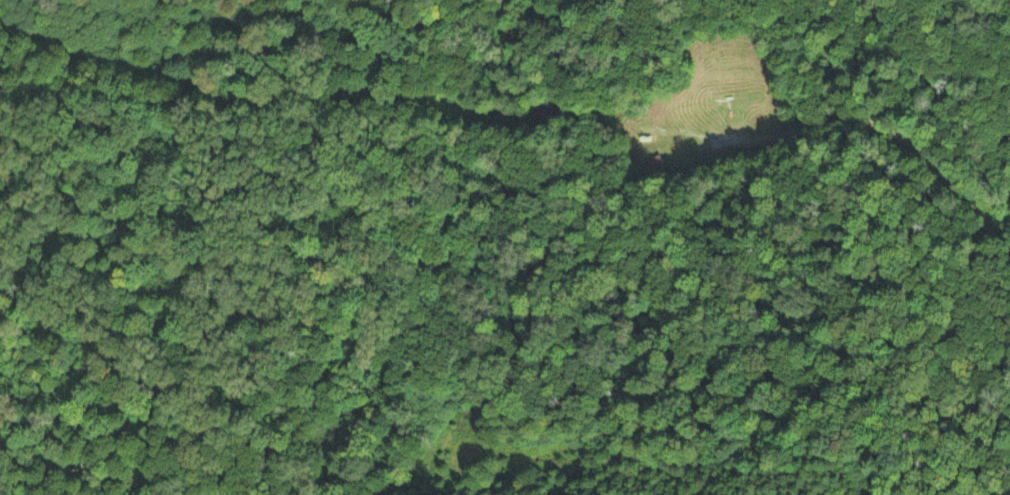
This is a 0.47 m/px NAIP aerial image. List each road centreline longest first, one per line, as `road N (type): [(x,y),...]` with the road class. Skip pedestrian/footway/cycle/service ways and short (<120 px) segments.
road 1 (track): [(1009,250),(911,144),(881,132),(833,132),(754,156),(664,142)]
road 2 (track): [(1009,222),(927,79),(861,0)]

